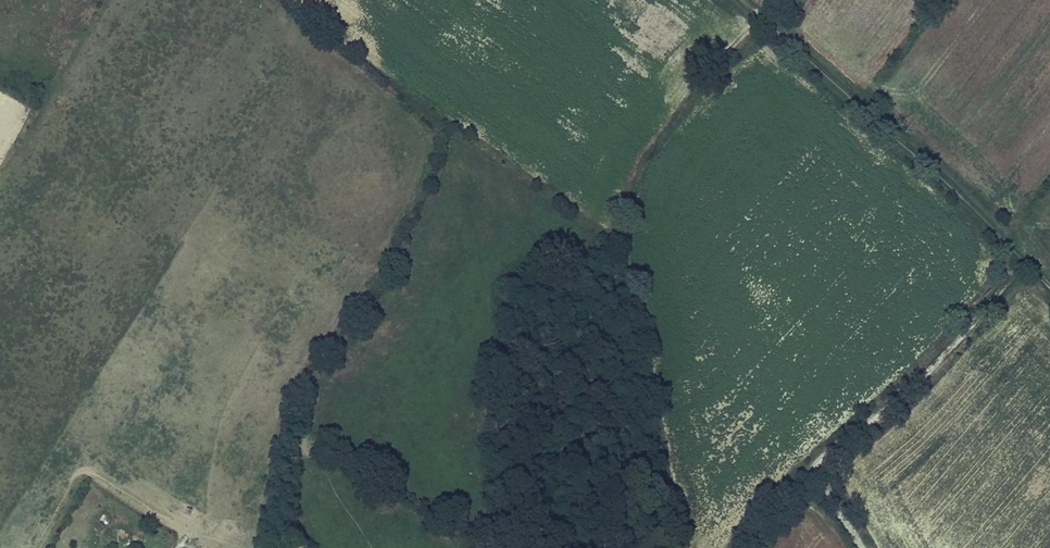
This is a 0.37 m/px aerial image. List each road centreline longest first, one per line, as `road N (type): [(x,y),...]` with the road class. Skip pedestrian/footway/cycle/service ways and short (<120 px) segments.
road 1 (track): [(743,547),(791,486),(969,330),(1020,256)]
road 2 (track): [(752,0),(1020,256)]

